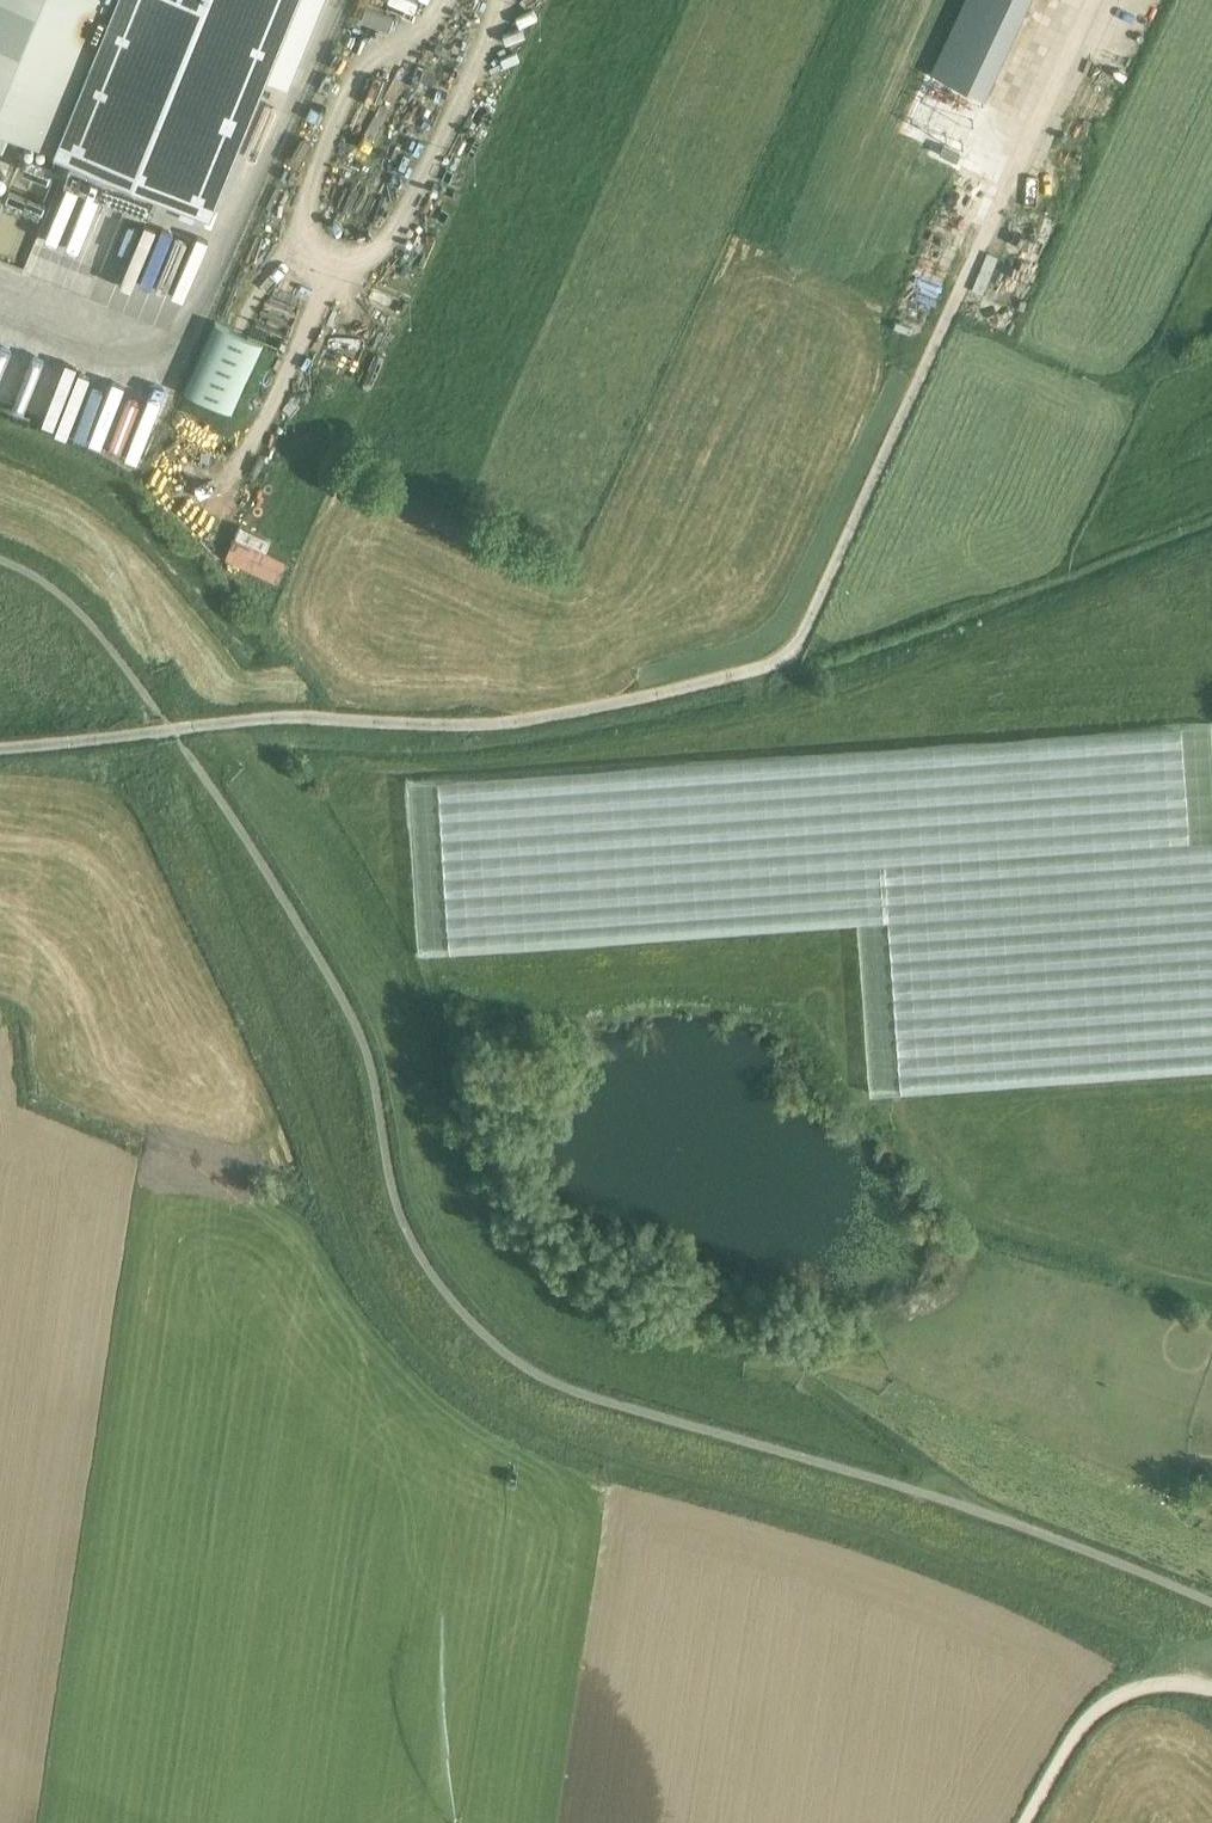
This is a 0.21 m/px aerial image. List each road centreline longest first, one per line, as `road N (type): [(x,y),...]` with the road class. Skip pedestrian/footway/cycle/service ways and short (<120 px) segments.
road 1 (track): [(1027,1822),(1080,1728),(1109,1701),(1139,1688),(1211,1688)]

